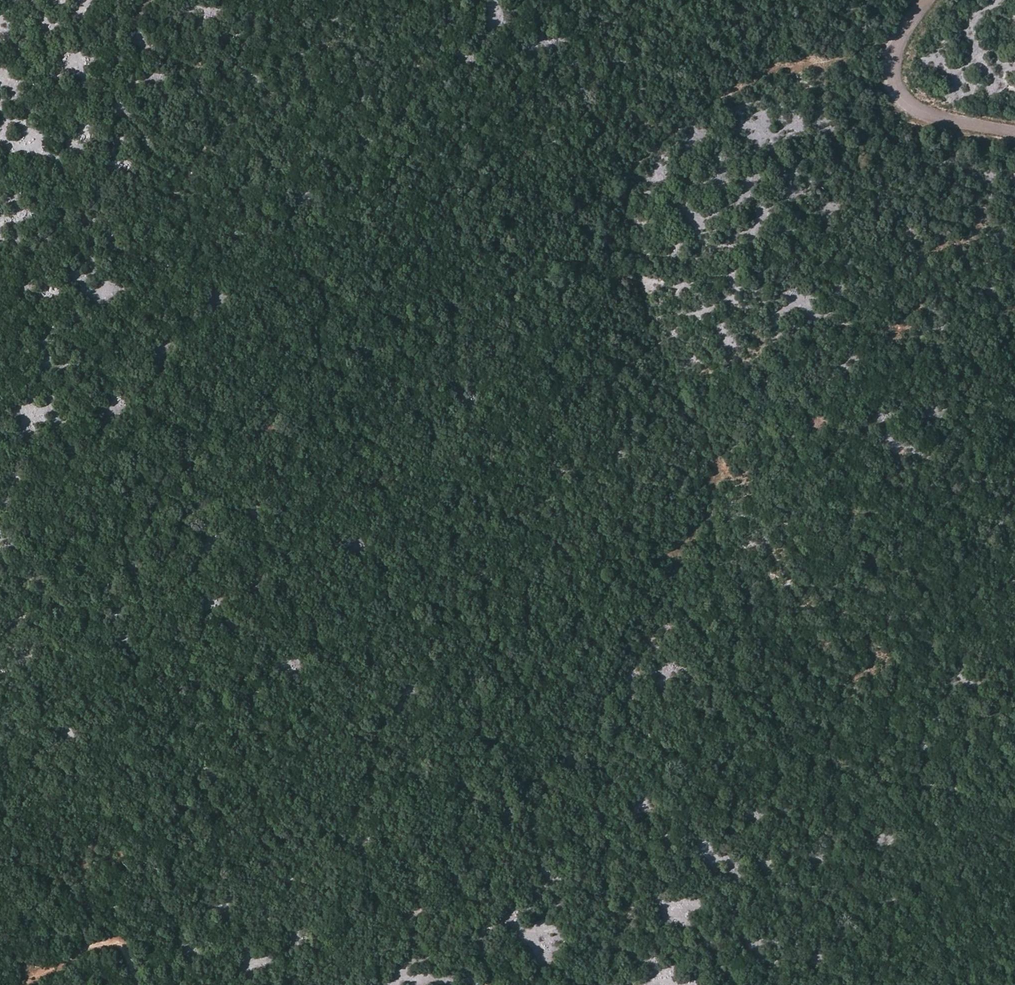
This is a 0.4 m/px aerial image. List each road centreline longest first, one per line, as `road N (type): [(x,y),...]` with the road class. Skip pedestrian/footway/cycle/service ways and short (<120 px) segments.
road 1 (tertiary): [(1014,142),(952,129),(904,89),(901,36),(928,0)]
road 2 (track): [(22,984),(81,945),(112,940),(126,944),(139,984)]

